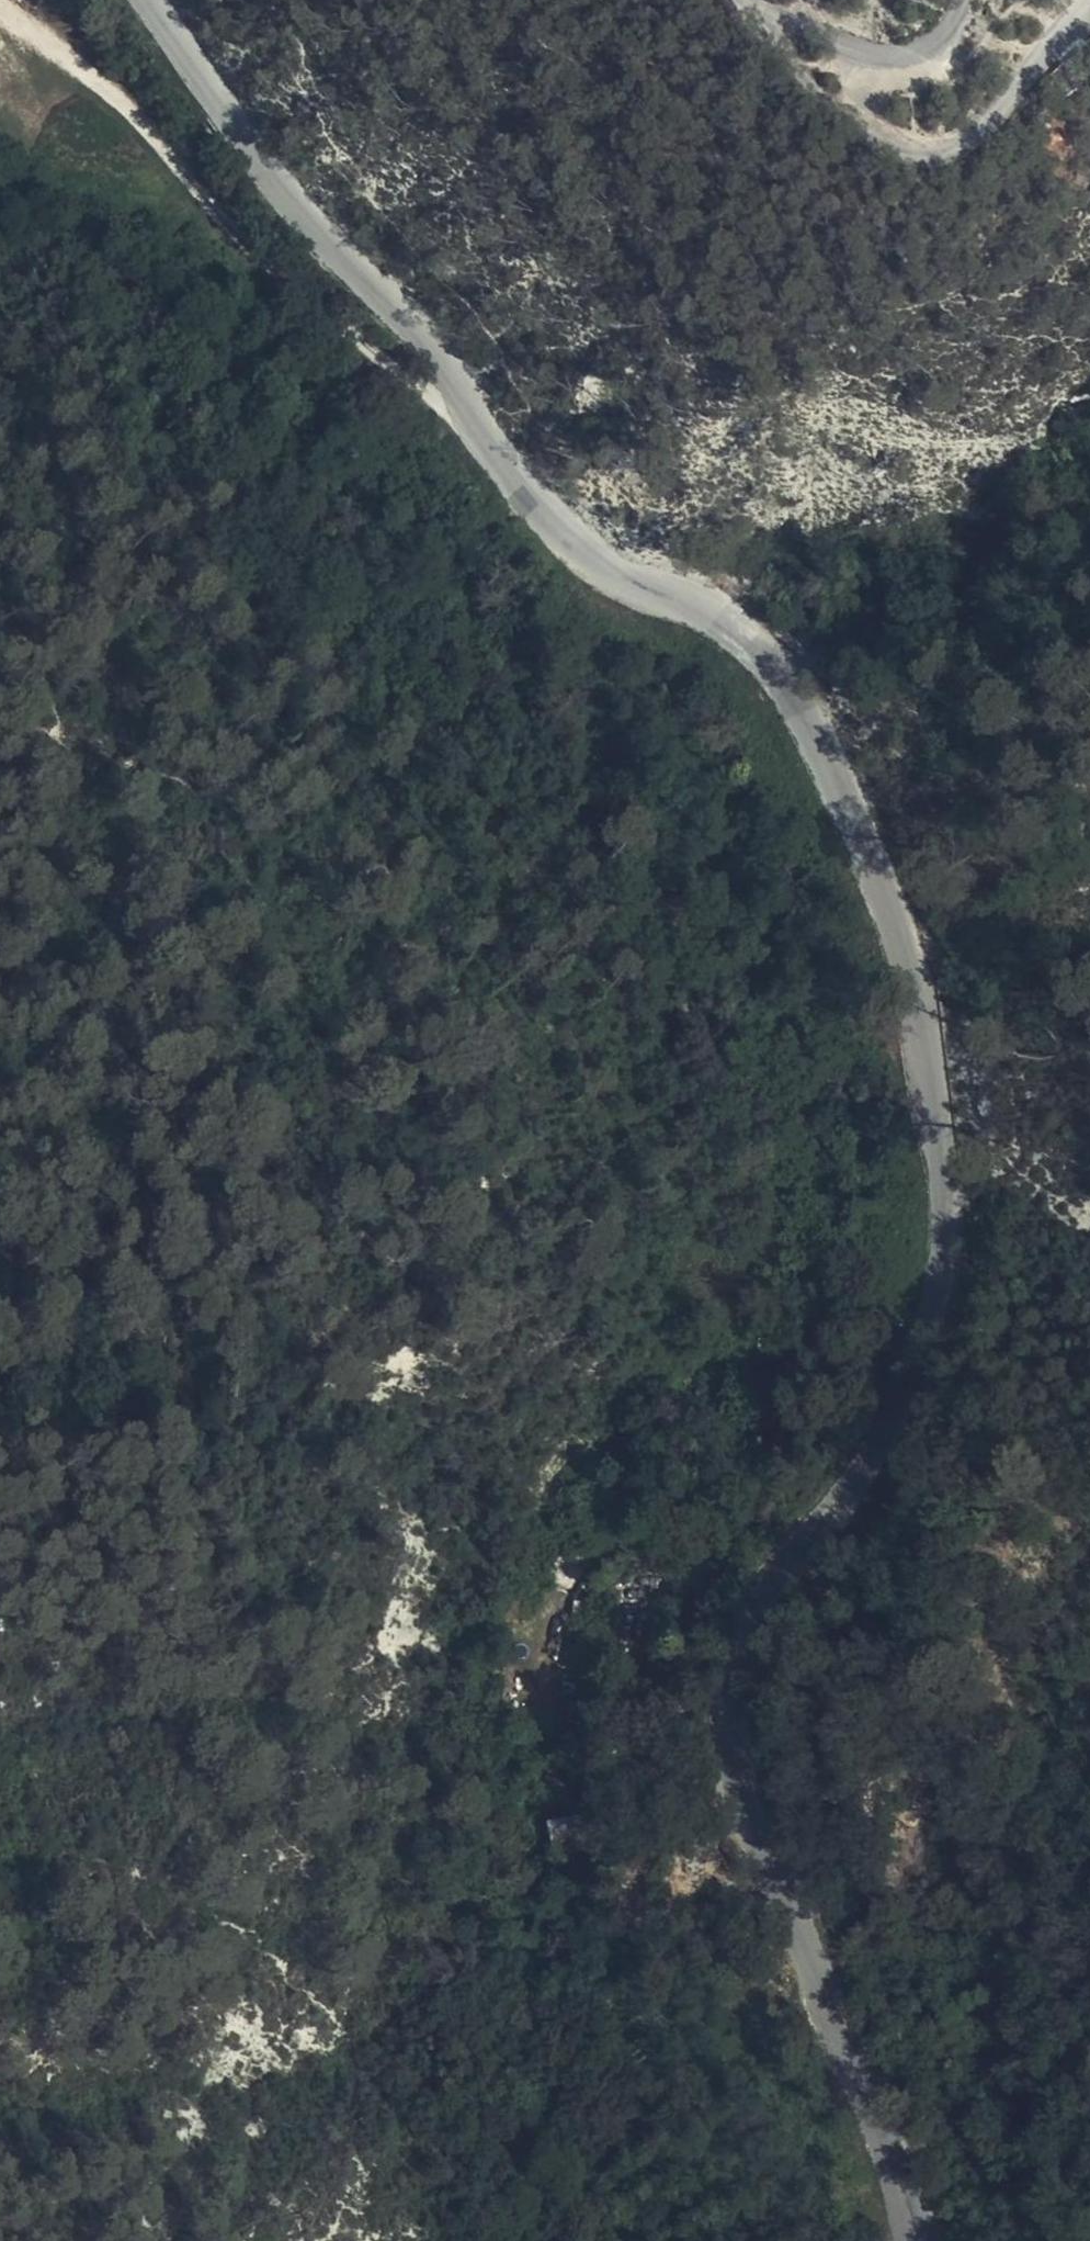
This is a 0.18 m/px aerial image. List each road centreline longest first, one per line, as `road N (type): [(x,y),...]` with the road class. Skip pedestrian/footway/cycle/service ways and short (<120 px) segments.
road 1 (tertiary): [(914,2240),(893,2155),(746,1809),(738,1705),(765,1594),(866,1455),(913,1350),(946,1228),(928,1072),(898,933),(780,665),(700,606),(602,571),(226,127),(144,0)]
road 2 (residential): [(739,8),(859,130),(967,151),(1089,10)]
road 3 (residential): [(739,8),(882,66),(930,54),(966,0)]

